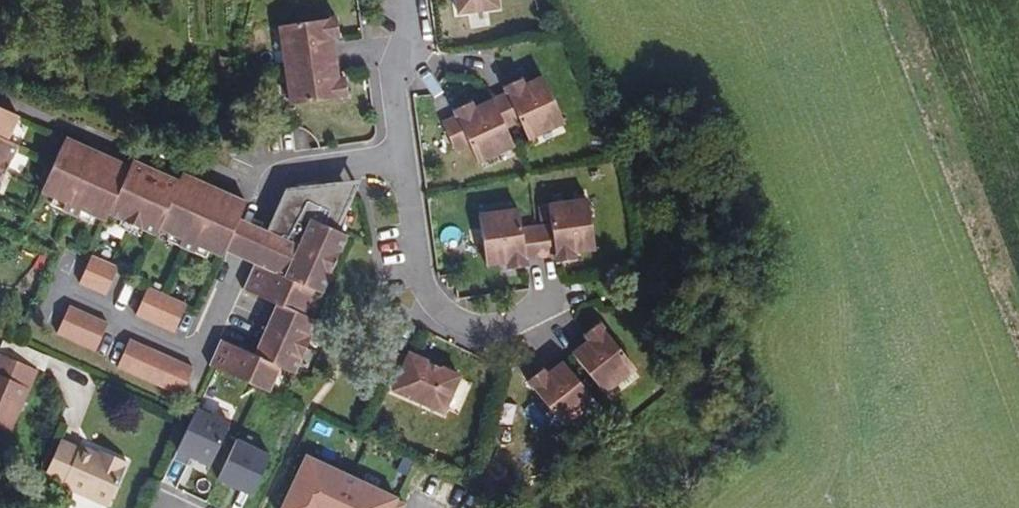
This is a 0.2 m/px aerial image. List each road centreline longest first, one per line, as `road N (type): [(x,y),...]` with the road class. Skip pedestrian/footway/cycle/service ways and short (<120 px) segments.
road 1 (residential): [(40,329),(57,289),(194,352),(268,199)]
road 2 (residential): [(0,98),(268,199)]
road 3 (residential): [(552,297),(490,332),(448,314),(421,282),(402,156)]
road 4 (residential): [(402,156),(390,73),(415,41),(409,0)]
road 5 (residential): [(268,199),(278,177),(402,156)]

